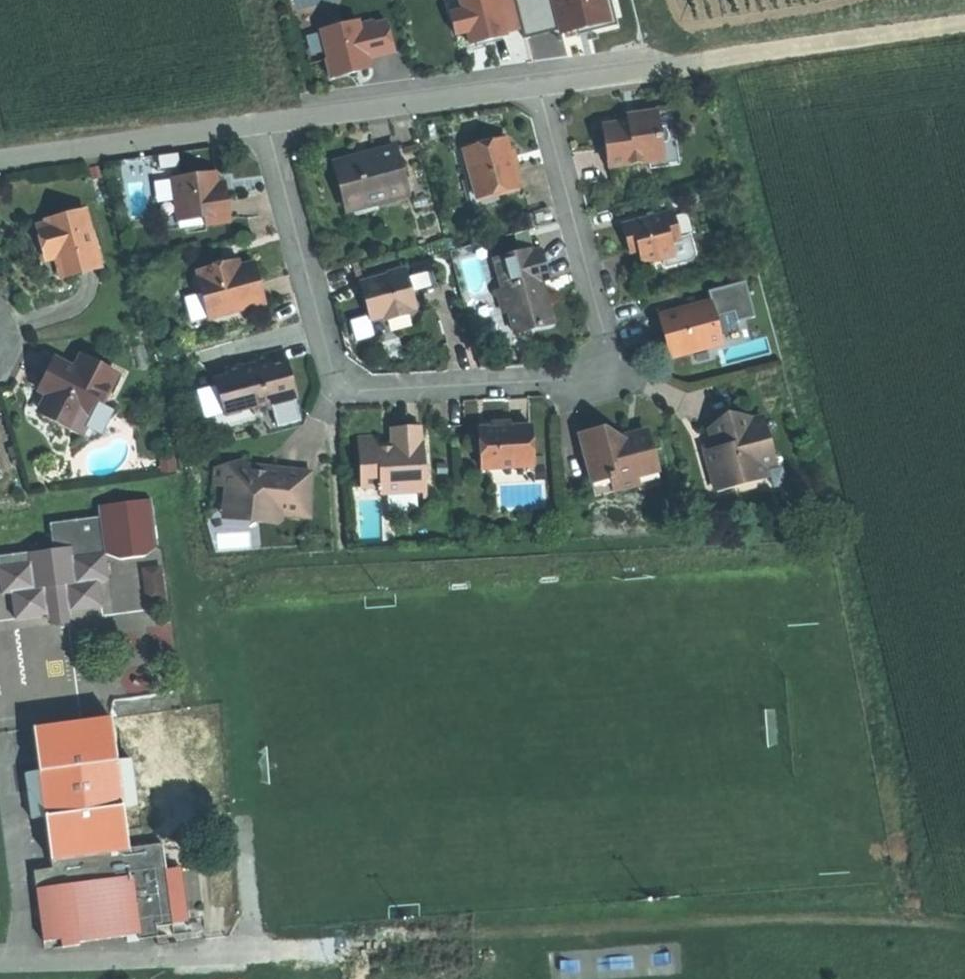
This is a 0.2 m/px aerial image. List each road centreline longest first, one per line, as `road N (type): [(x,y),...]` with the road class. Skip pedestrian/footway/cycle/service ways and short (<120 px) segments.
road 1 (residential): [(265,121),(333,373),(360,392),(573,380),(599,368),(602,334),(536,86)]
road 2 (track): [(801,555),(233,591),(222,616),(236,775)]
road 3 (track): [(213,949),(824,905),(964,915)]
road 4 (residential): [(265,121),(536,86)]
road 5 (residential): [(0,156),(265,121)]
road 6 (track): [(734,56),(964,24)]
road 7 (unclassified): [(24,957),(6,732)]
road 8 (residential): [(536,86),(734,56)]
road 9 (residential): [(24,957),(213,949)]

